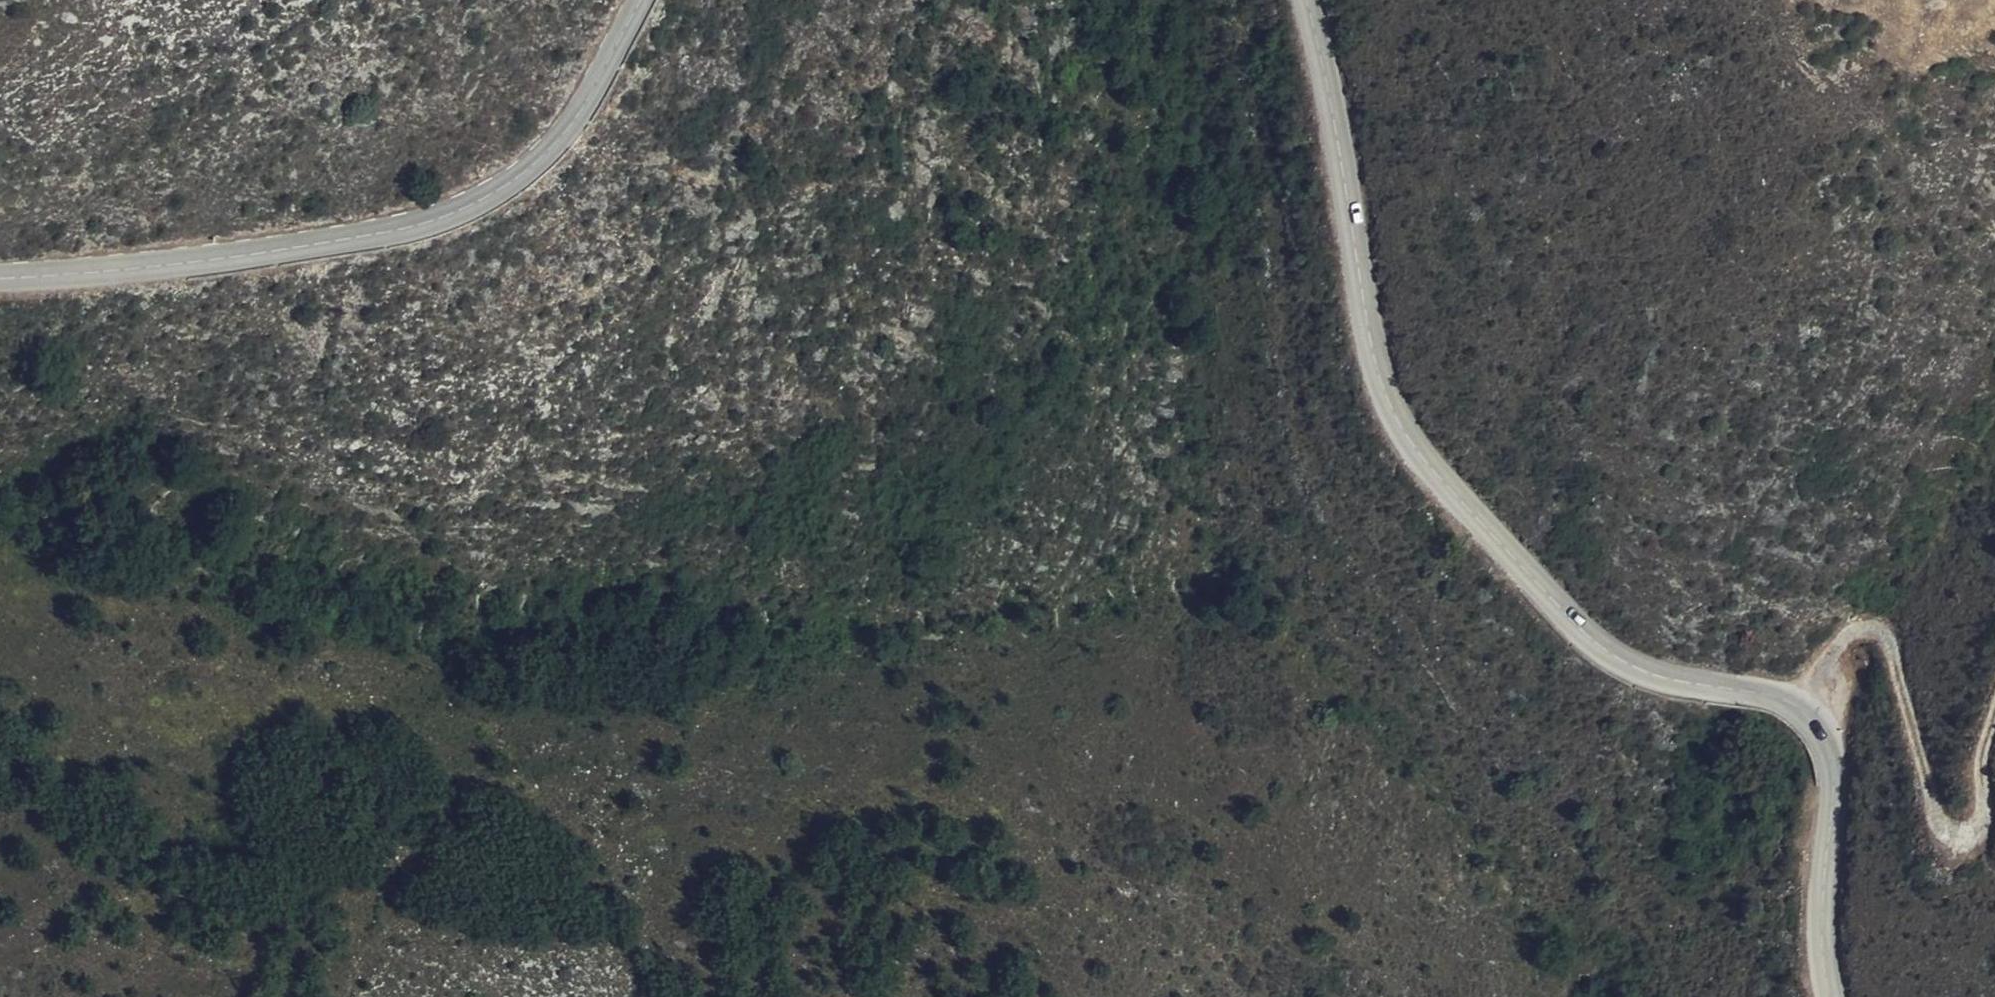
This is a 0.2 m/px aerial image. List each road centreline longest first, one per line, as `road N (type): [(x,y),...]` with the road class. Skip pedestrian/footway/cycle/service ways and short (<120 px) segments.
road 1 (secondary): [(1831,996),(1821,919),(1823,736),(1794,704),(1776,698),(1622,672),(1433,475),(1405,432),(1315,0)]
road 2 (secondary): [(641,0),(571,131),(468,209),(397,232),(145,267),(0,276)]
road 3 (track): [(1806,716),(1845,643),(1871,633),(1897,673),(1947,837),(1966,840),(1985,819),(1981,762),(1994,713)]

